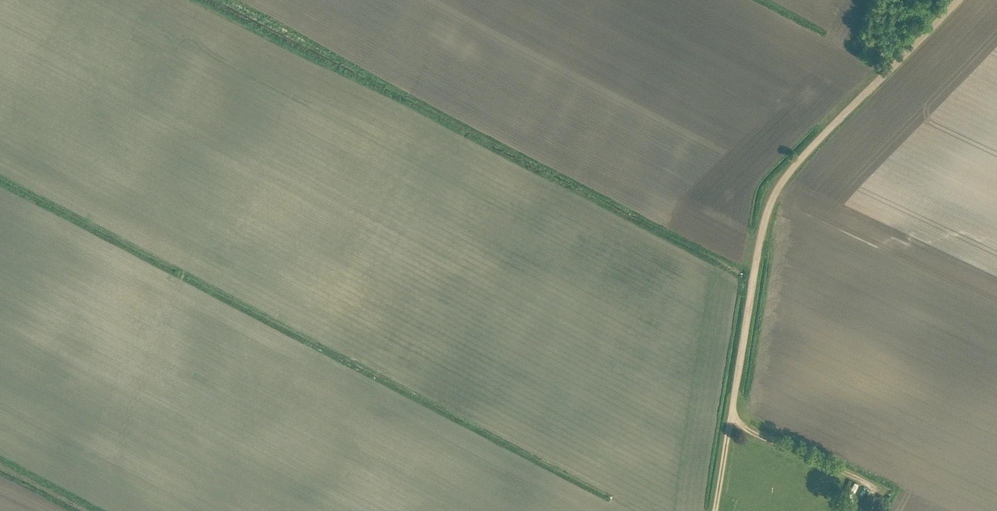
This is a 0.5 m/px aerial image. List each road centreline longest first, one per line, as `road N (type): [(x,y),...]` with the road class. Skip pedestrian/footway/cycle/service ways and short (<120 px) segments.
road 1 (track): [(953,0),(771,194),(715,510)]

